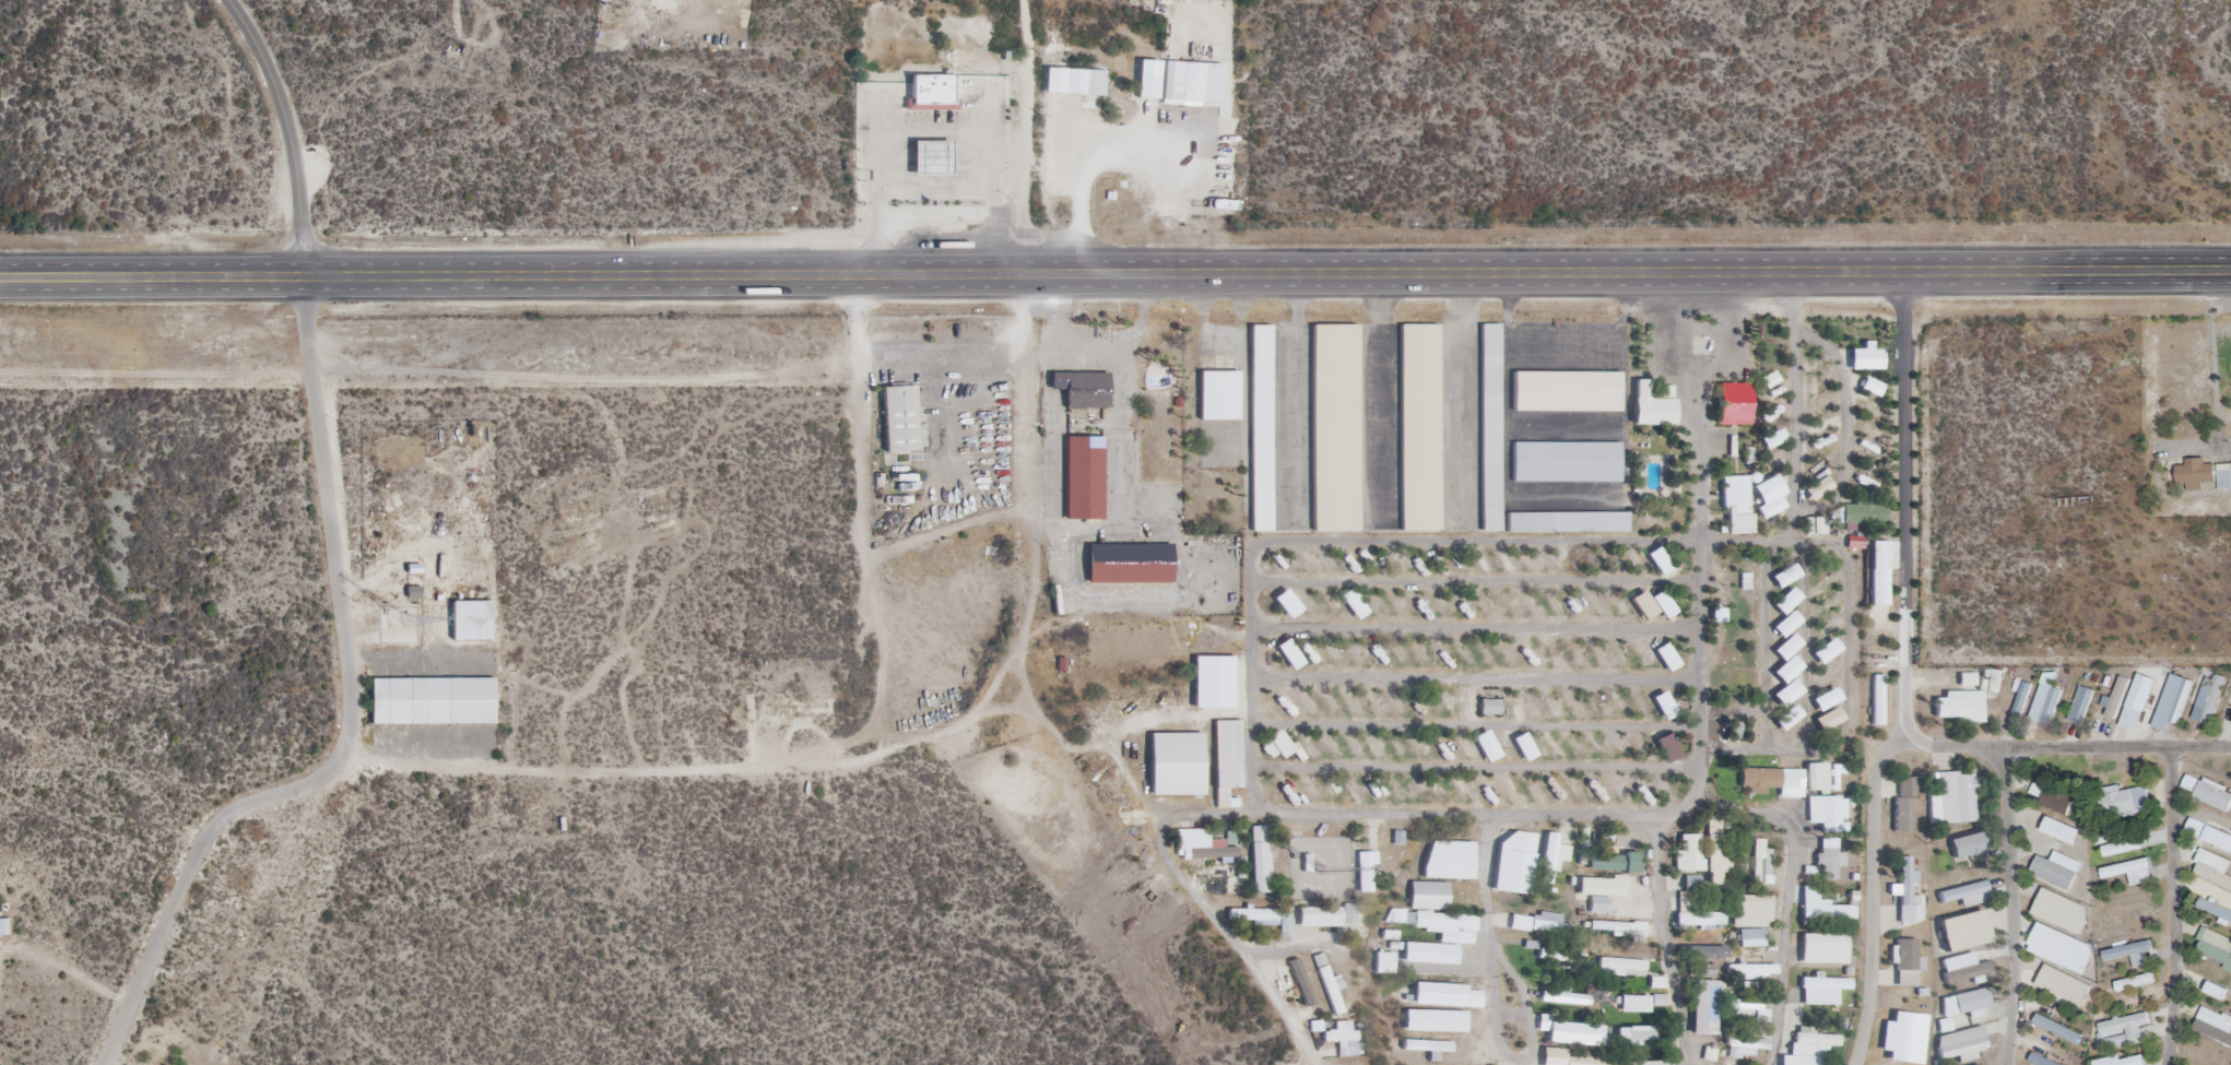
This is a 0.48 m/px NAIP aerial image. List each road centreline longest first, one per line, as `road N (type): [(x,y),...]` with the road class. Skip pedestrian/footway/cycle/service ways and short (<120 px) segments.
road 1 (trunk): [(2230,270),(0,279)]
road 2 (residential): [(1027,0),(1035,97),(1025,185),(1032,595),(1025,626),(977,710),(952,731),(831,767),(612,772),(340,760)]
road 3 (residential): [(1901,272),(1905,699),(1877,768),(1872,985),(1857,1064)]
road 4 (residential): [(304,276),(353,701),(340,760)]
road 5 (residential): [(861,274),(865,540),(883,646),(885,750)]
road 6 (residential): [(340,760),(299,790),(217,820),(104,1064)]
road 7 (residential): [(1897,734),(1936,746),(2230,746)]
road 8 (residential): [(2170,746),(2176,984),(2168,1064)]
road 9 (residential): [(2006,747),(2016,958),(2008,1064)]
road 10 (residential): [(229,0),(260,49),(292,131),(304,276)]

